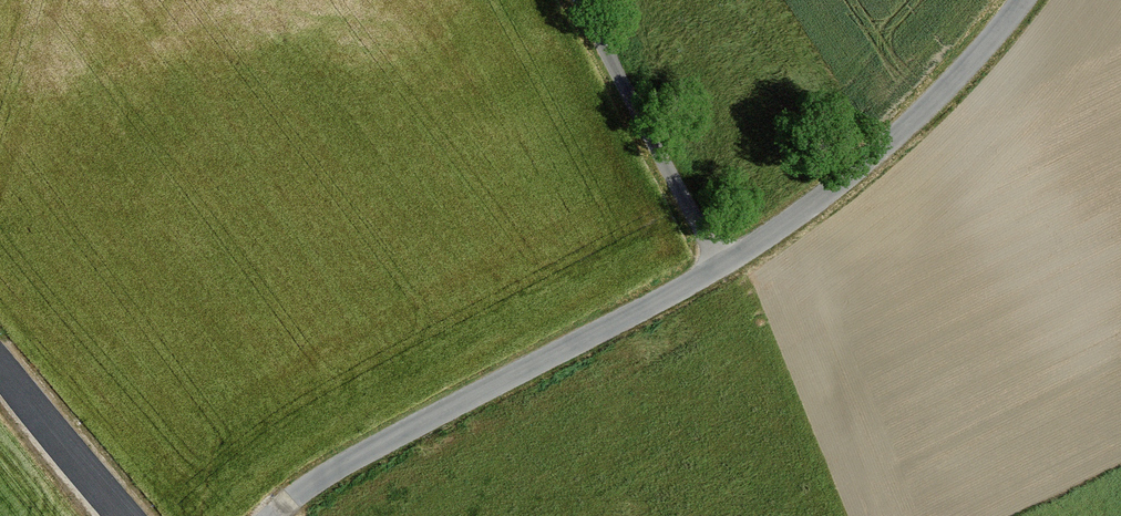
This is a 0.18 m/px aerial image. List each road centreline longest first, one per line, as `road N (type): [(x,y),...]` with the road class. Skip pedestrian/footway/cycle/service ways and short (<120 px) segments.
road 1 (unclassified): [(720,267),(302,491),(279,515)]
road 2 (unclassified): [(720,267),(857,171),(989,47),(1022,0)]
road 3 (unclassified): [(589,0),(720,267)]
road 4 (tertiary): [(123,515),(0,368)]

